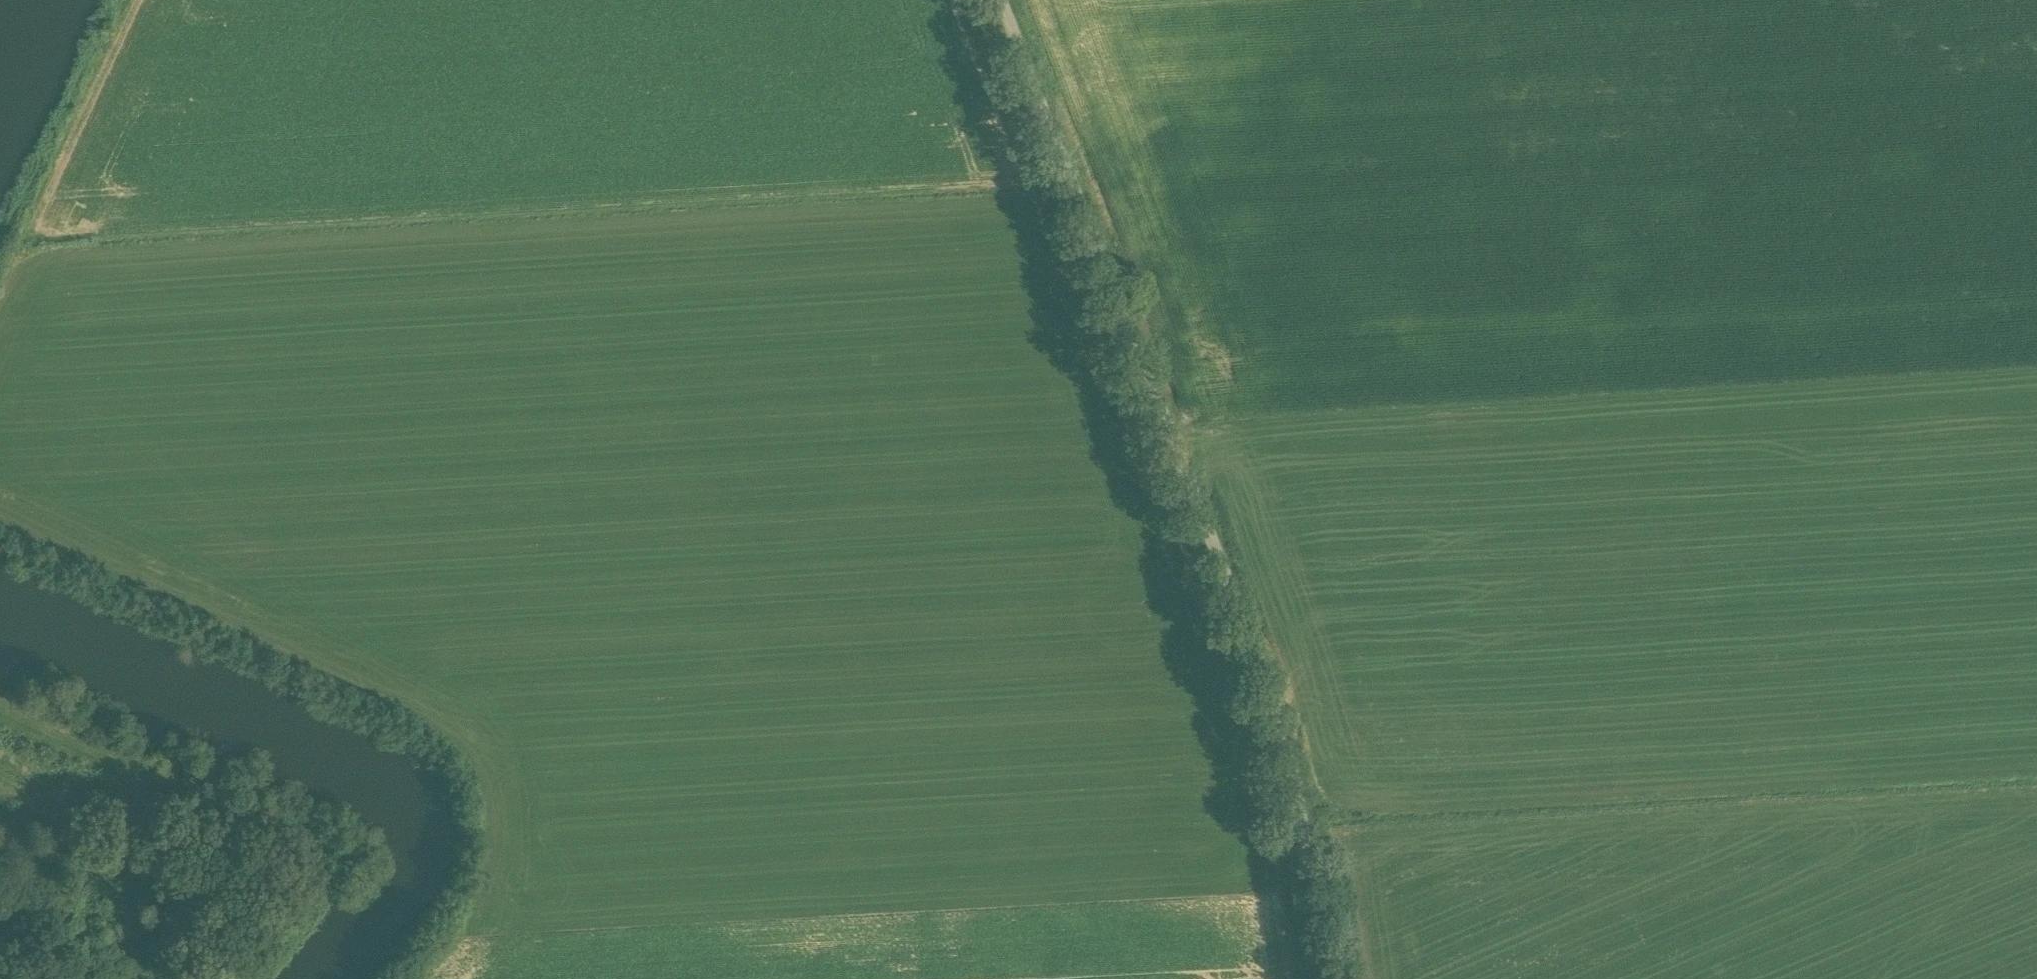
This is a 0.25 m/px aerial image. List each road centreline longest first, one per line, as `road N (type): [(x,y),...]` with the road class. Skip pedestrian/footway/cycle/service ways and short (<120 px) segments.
road 1 (unclassified): [(1323,978),(1300,801),(1274,690),(1009,0)]

